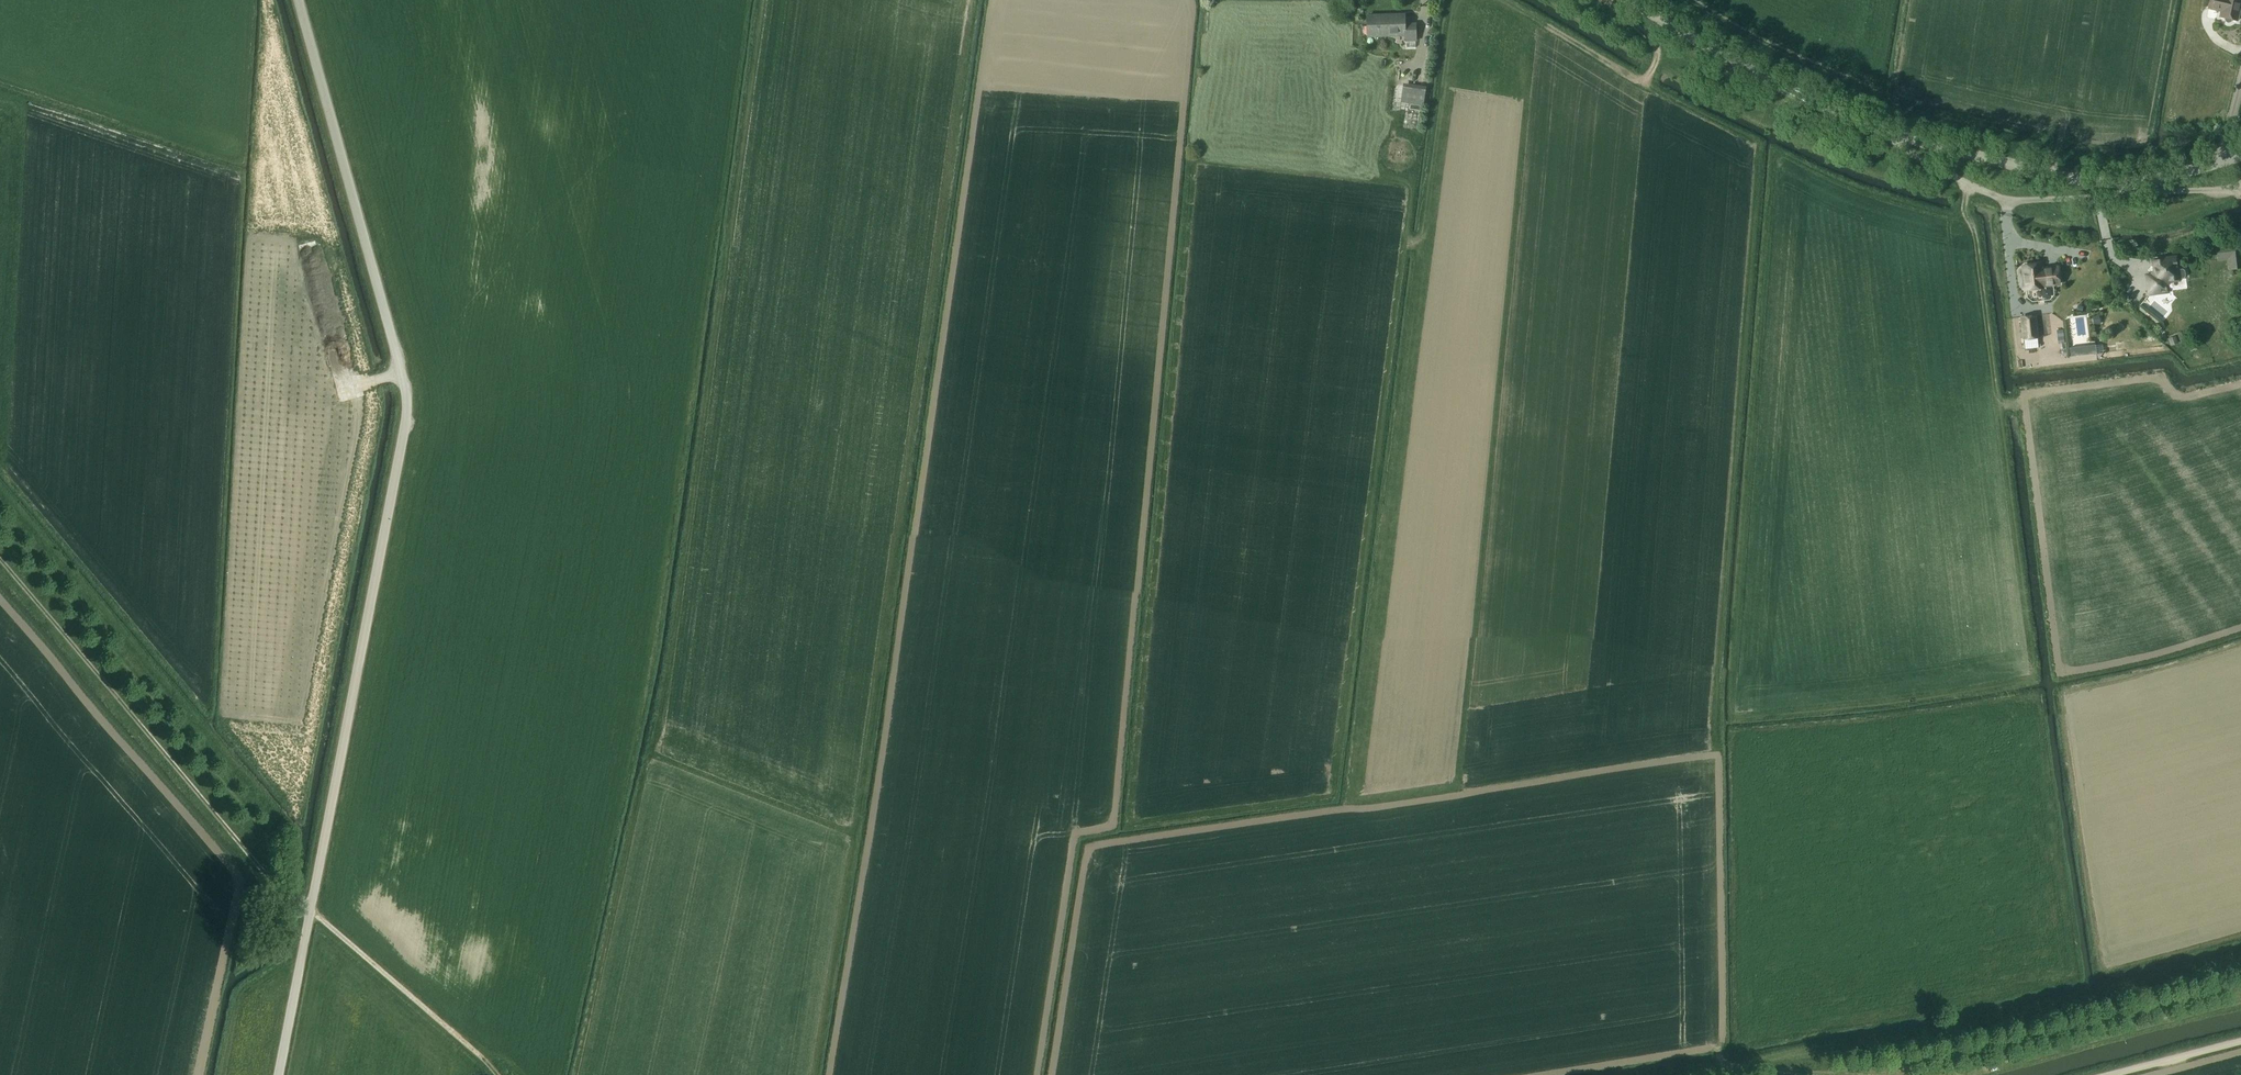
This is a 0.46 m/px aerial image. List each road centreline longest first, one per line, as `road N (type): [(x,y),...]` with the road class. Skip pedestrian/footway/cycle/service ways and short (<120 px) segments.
road 1 (unclassified): [(1631,0),(1818,105),(1940,147),(2116,183),(2240,155)]
road 2 (track): [(1676,1074),(1976,1021),(2240,955)]
road 3 (track): [(263,870),(0,560)]
road 4 (track): [(1962,1074),(2240,1003)]
road 5 (track): [(312,910),(479,1055)]
road 6 (unclassified): [(2106,1074),(2240,1040)]
road 7 (track): [(1836,1074),(1732,1066),(1719,1051)]

